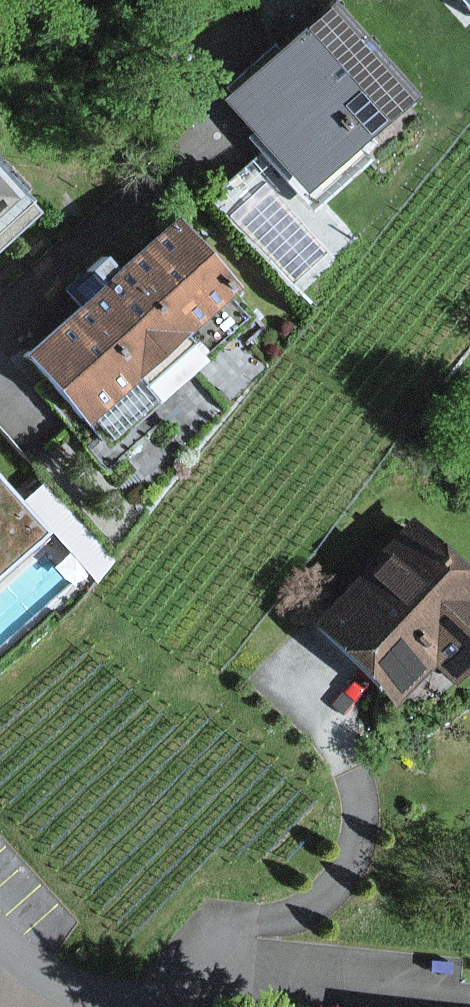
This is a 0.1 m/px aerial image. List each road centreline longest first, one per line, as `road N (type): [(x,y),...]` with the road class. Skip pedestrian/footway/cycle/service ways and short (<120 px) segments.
road 1 (residential): [(150,1006),(269,968),(469,1000)]
road 2 (residential): [(0,296),(198,120)]
road 3 (residential): [(0,938),(112,1006)]

